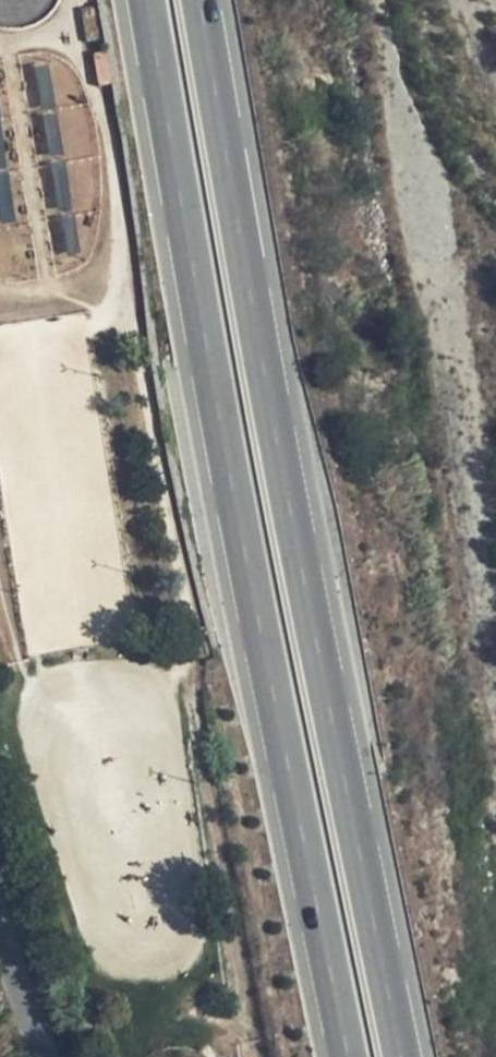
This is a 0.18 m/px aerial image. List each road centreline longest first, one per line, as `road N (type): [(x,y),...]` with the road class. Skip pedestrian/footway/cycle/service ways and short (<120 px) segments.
road 1 (trunk): [(403,1056),(200,0)]
road 2 (trunk): [(148,0),(349,1056)]

